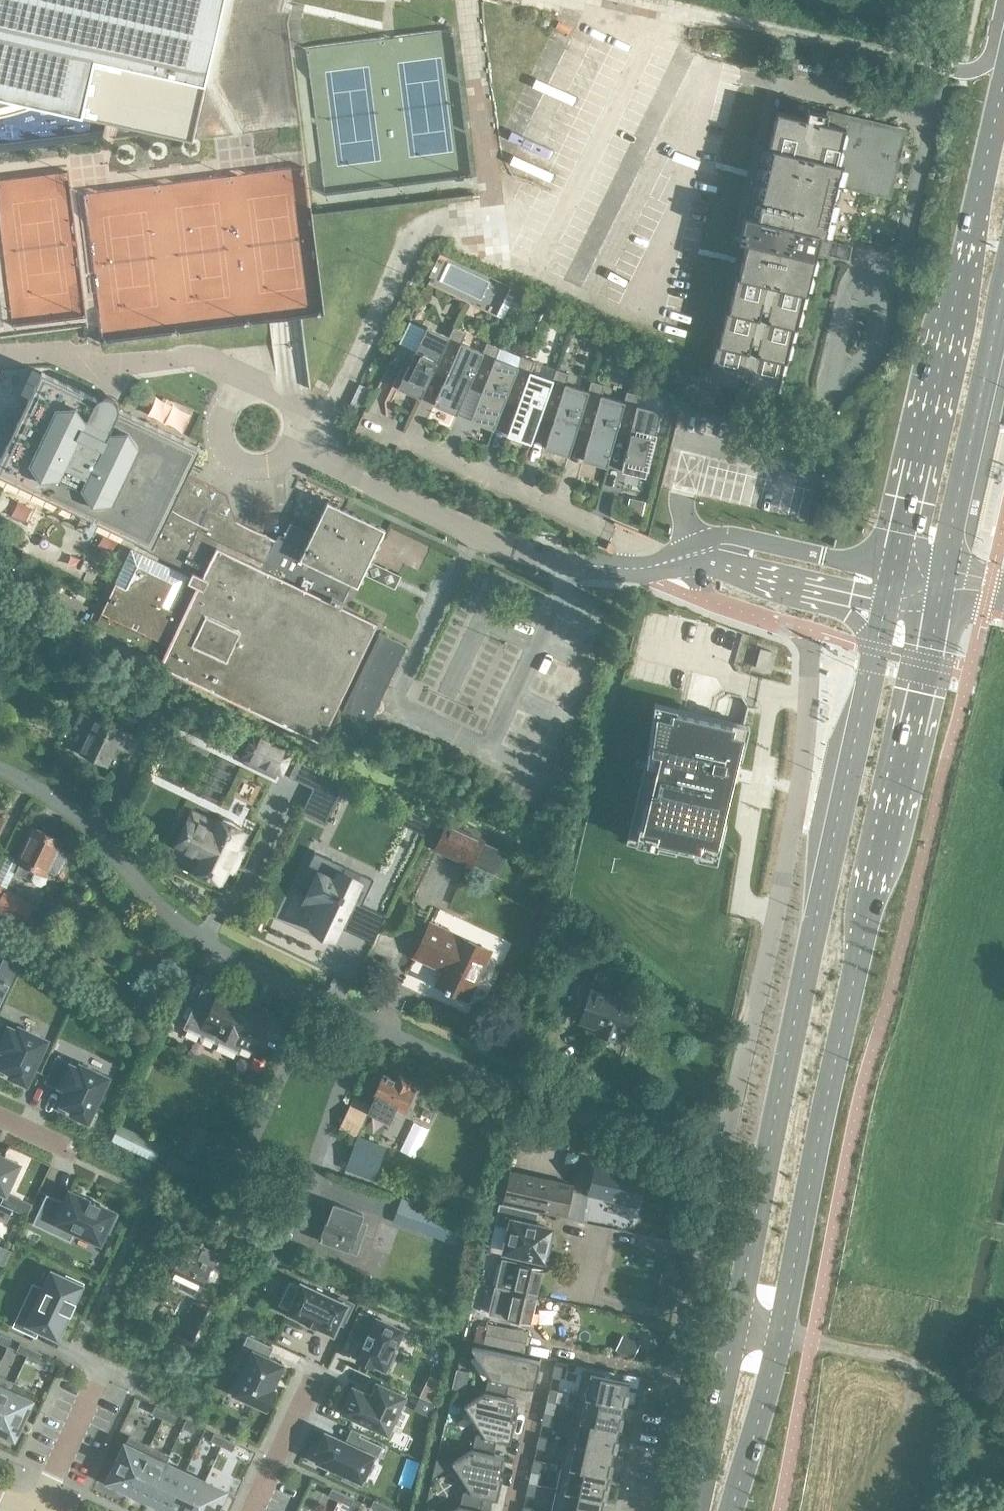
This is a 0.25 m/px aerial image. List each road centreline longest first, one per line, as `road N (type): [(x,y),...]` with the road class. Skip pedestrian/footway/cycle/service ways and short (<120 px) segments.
road 1 (unclassified): [(726,1145),(793,828),(815,571)]
road 2 (secondary): [(1003,66),(886,577)]
road 3 (unclassified): [(786,570),(691,557),(640,570),(552,559),(477,534),(296,447)]
road 4 (secondary): [(718,1510),(825,1024)]
road 5 (residential): [(369,1026),(310,1185),(277,1224),(250,1229),(234,1193),(243,1143),(317,1004)]
road 6 (secondary): [(886,577),(823,930),(825,1024)]
road 7 (secondary): [(825,1024),(939,588)]
road 8 (residential): [(317,1004),(227,956),(155,898),(82,817),(0,768)]
road 9 (residential): [(726,1145),(483,1079),(369,1026)]
road 10 (unclassified): [(652,1510),(726,1145)]
road 11 (secondary): [(939,588),(1003,321)]
road 12 (unclassified): [(296,447),(299,422),(283,397),(255,391),(227,407),(220,434),(233,460),(265,470),(293,454)]
road 13 (unclassified): [(786,570),(831,391)]
road 14 (track): [(915,1365),(964,1234),(1003,1233)]
road 15 (unclassified): [(831,391),(848,298),(897,254)]
road 16 (unclassified): [(831,391),(874,355),(897,254)]
road 17 (track): [(915,1365),(887,1510)]
road 18 (residential): [(313,1380),(252,1510)]
road 19 (residential): [(99,1382),(39,1510)]

